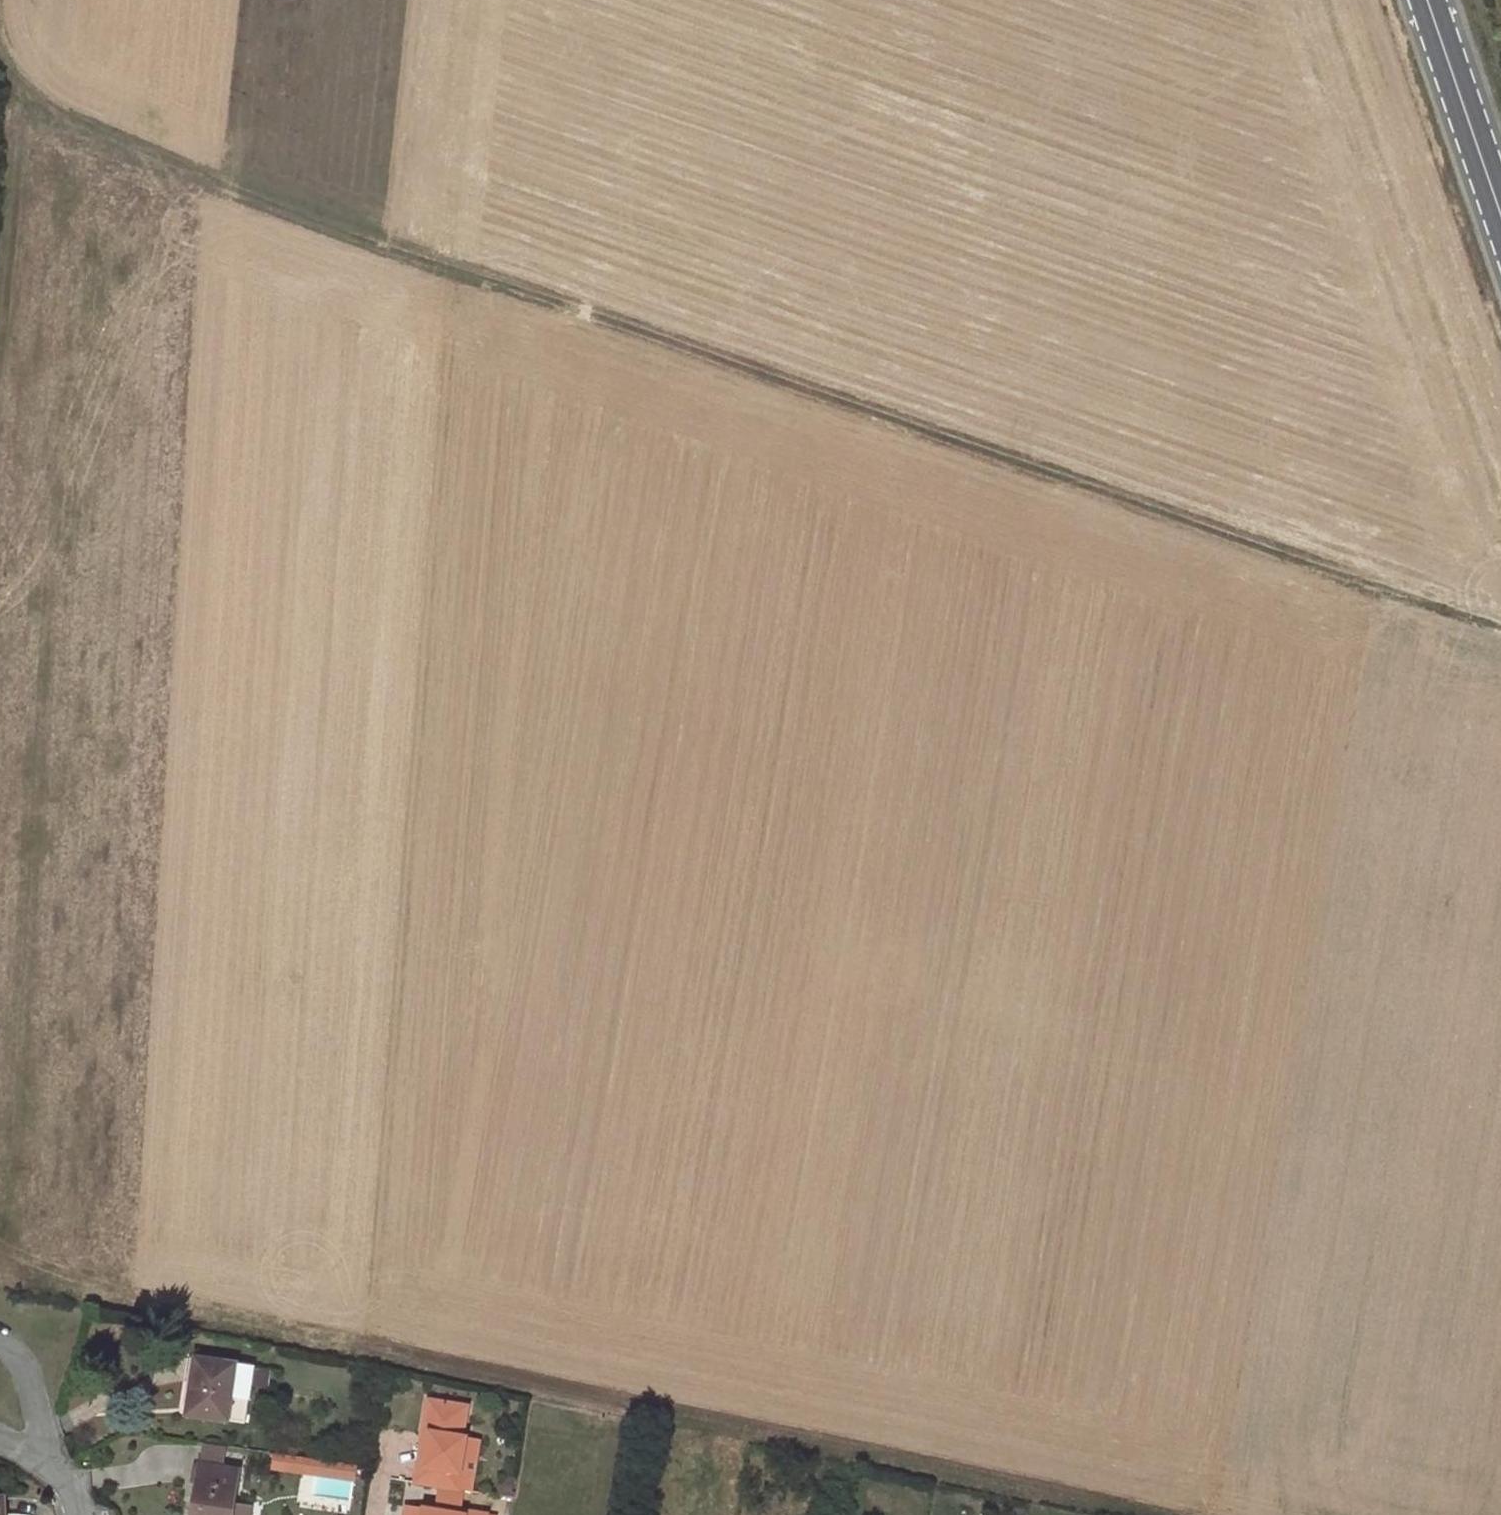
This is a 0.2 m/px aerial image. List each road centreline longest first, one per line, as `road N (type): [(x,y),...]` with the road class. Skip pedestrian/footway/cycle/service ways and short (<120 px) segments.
road 1 (secondary): [(1500,221),(1425,0)]
road 2 (residential): [(74,1514),(64,1486),(0,1402)]

